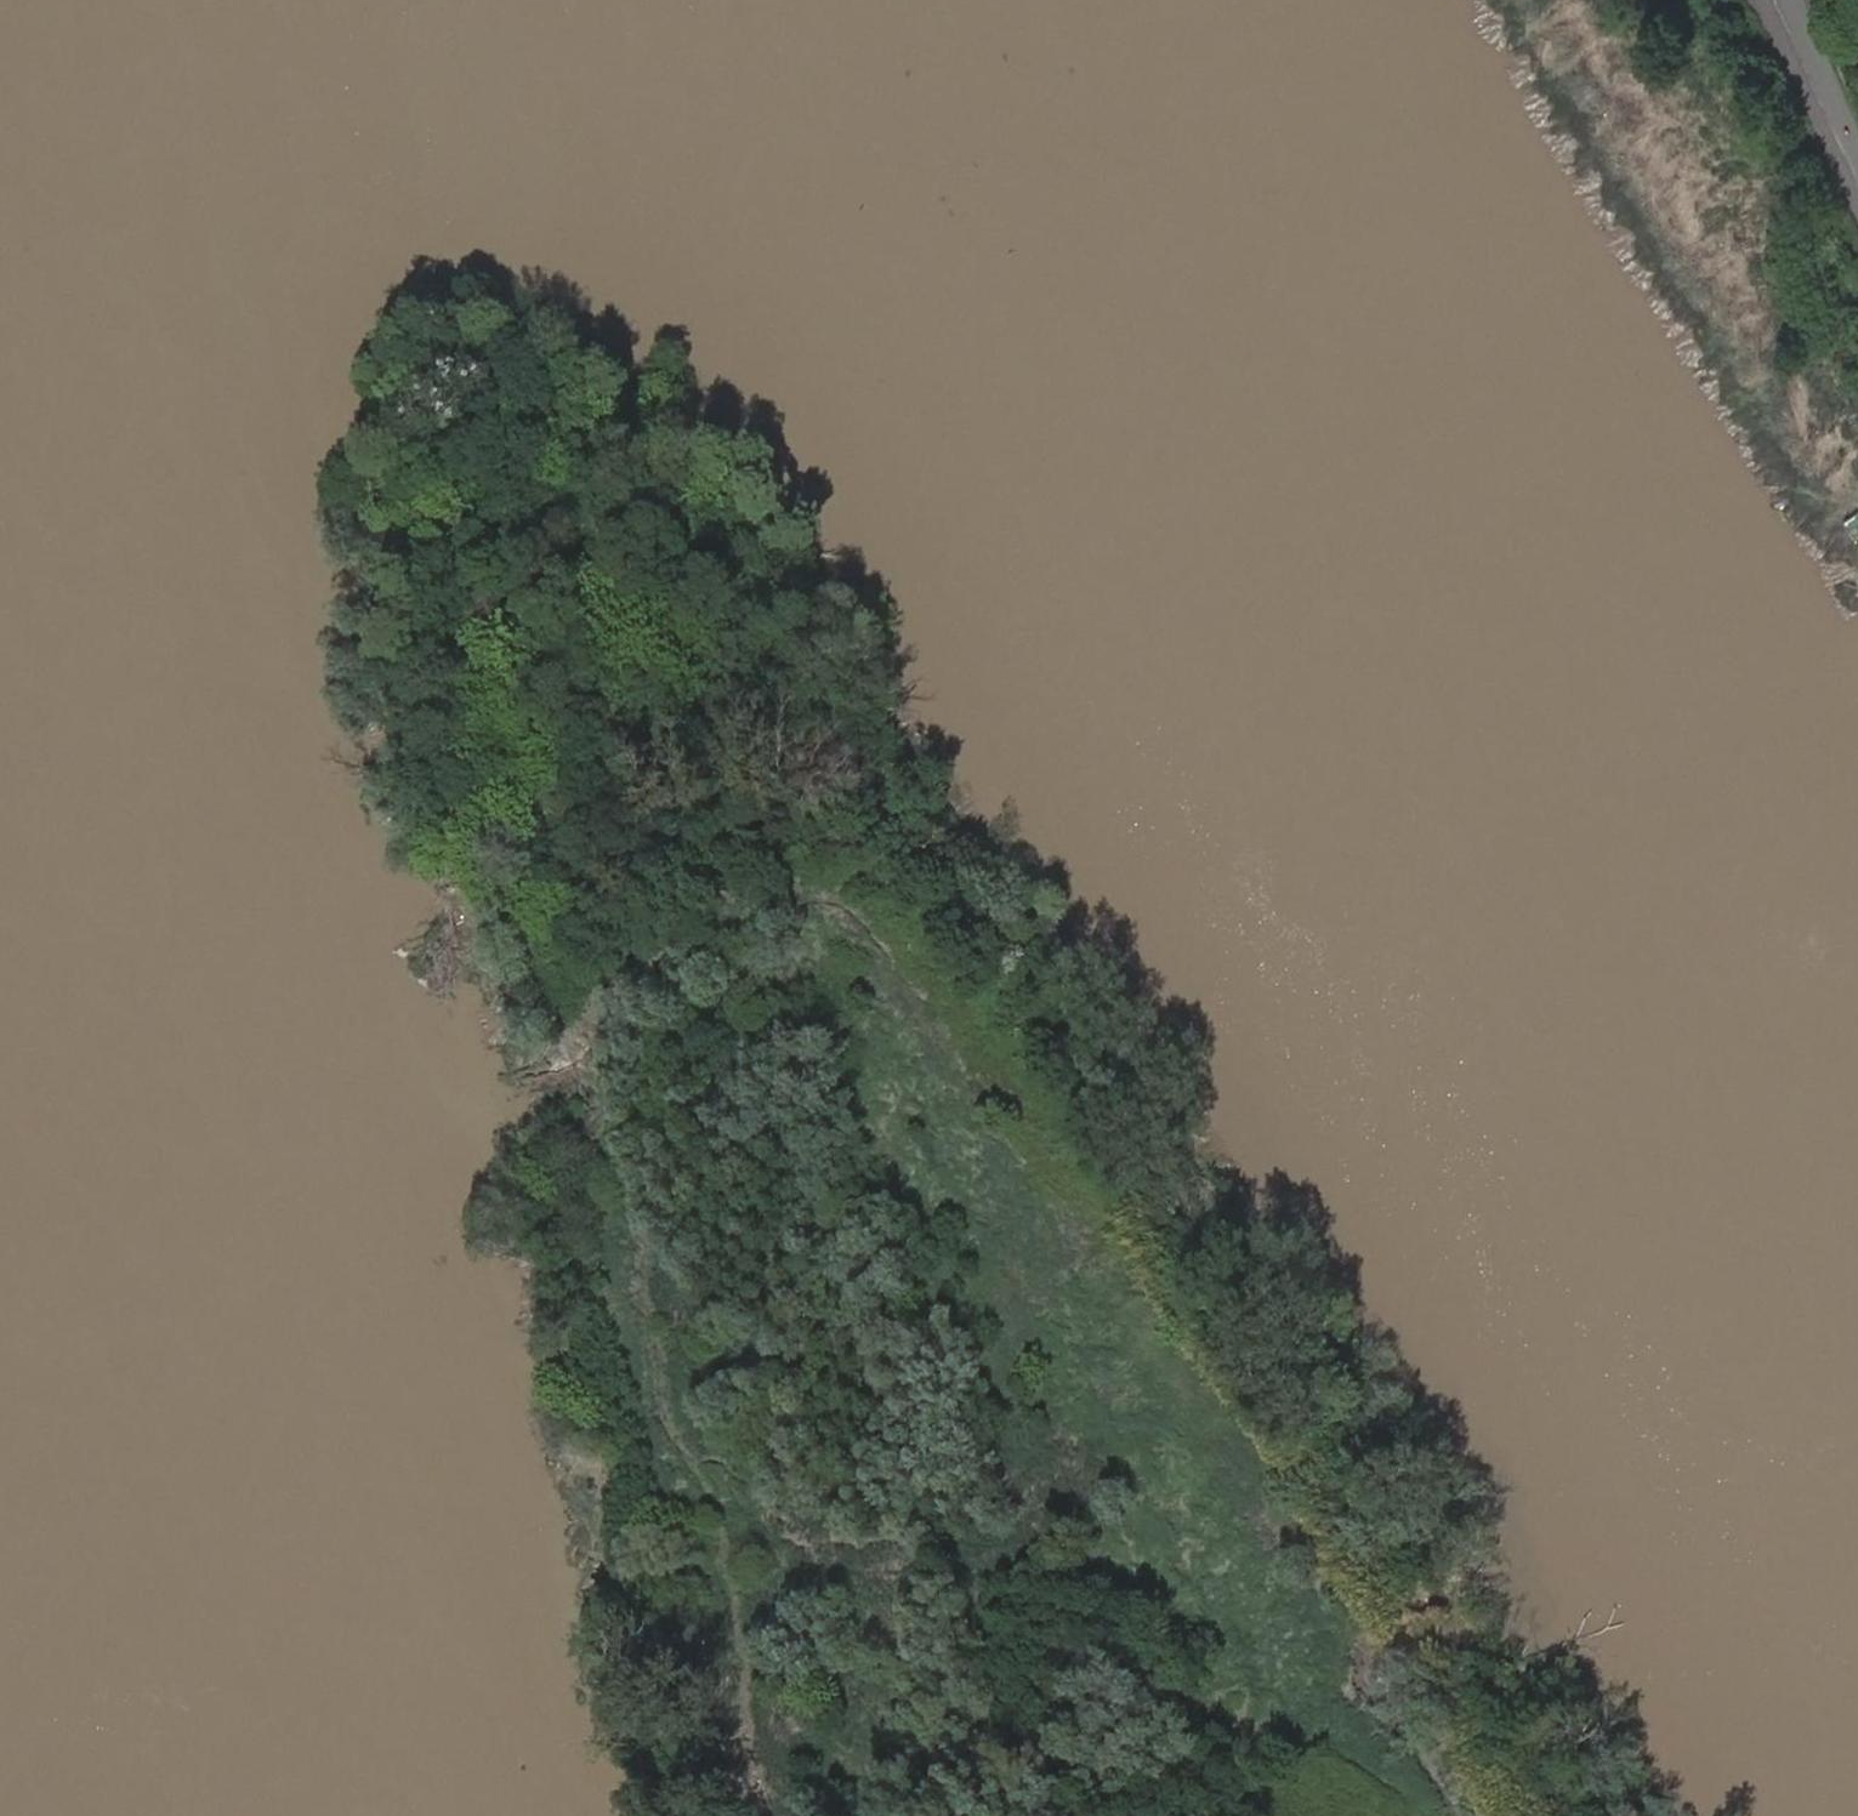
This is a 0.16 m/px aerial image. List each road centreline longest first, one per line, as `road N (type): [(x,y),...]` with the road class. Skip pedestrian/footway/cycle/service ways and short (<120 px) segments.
road 1 (track): [(1528,1815),(949,917),(840,853),(550,994),(654,1577),(719,1815)]
road 2 (track): [(982,1593),(1075,1815)]
road 3 (tertiary): [(1857,168),(1782,0)]

